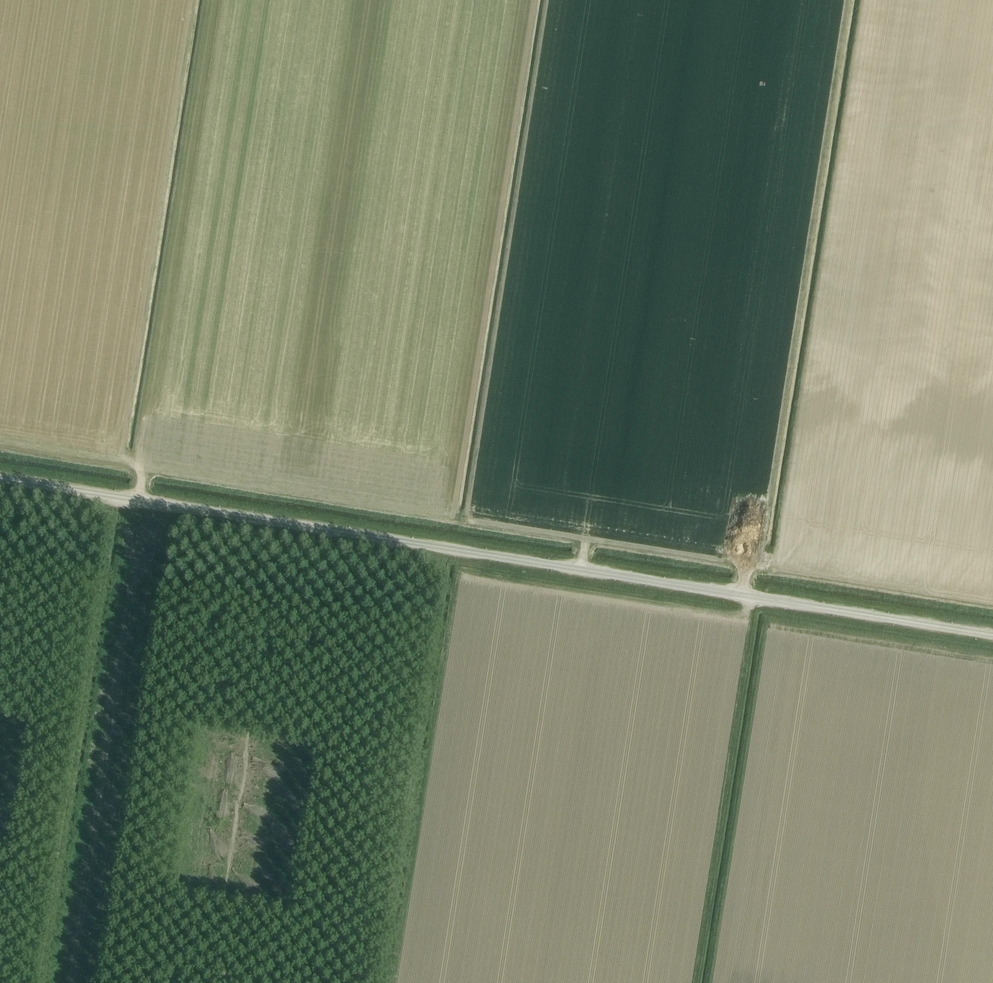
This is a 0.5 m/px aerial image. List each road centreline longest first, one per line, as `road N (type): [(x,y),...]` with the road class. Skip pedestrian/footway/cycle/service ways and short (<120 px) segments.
road 1 (tertiary): [(122,498),(992,635)]
road 2 (tertiary): [(122,498),(0,479)]

